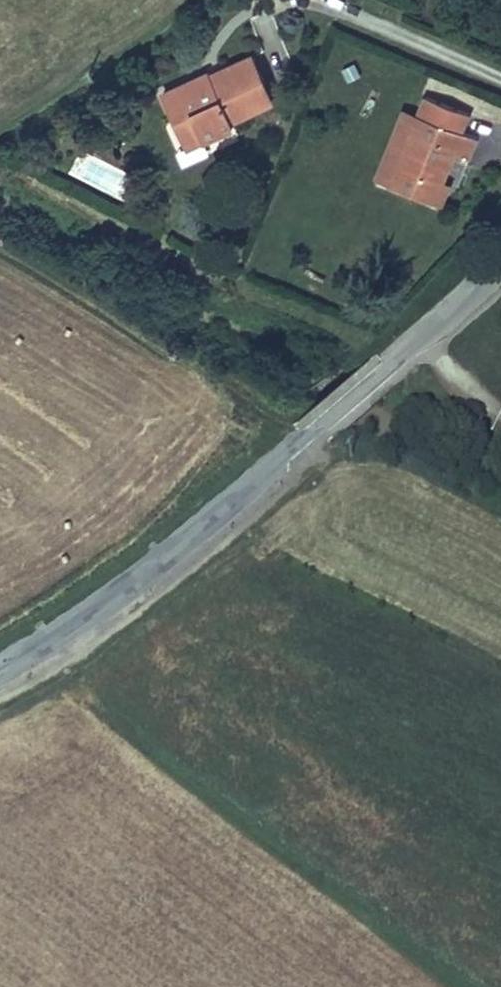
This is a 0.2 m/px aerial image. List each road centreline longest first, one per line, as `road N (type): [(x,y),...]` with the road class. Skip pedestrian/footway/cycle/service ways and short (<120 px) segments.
road 1 (tertiary): [(500,265),(107,601),(0,668)]

